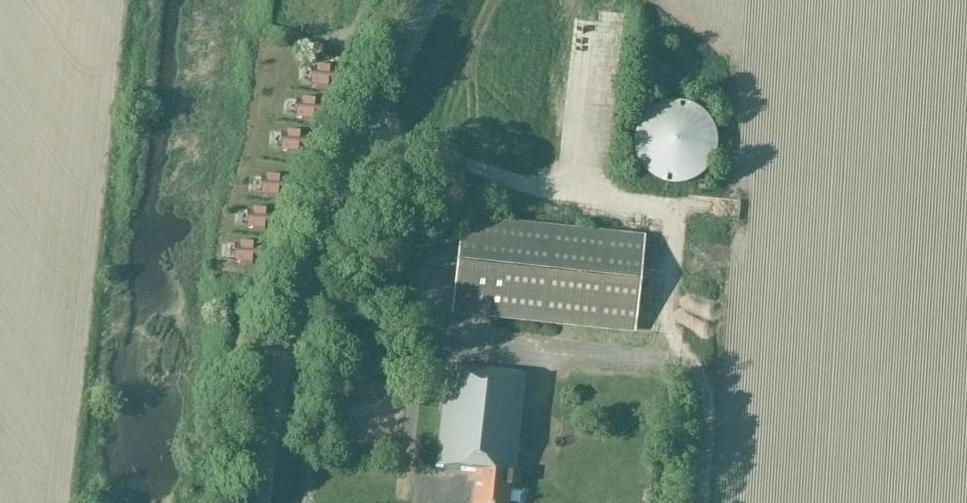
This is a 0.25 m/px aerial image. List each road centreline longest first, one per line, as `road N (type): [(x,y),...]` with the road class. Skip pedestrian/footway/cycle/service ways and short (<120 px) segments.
road 1 (unclassified): [(259,502),(280,351),(431,0)]

